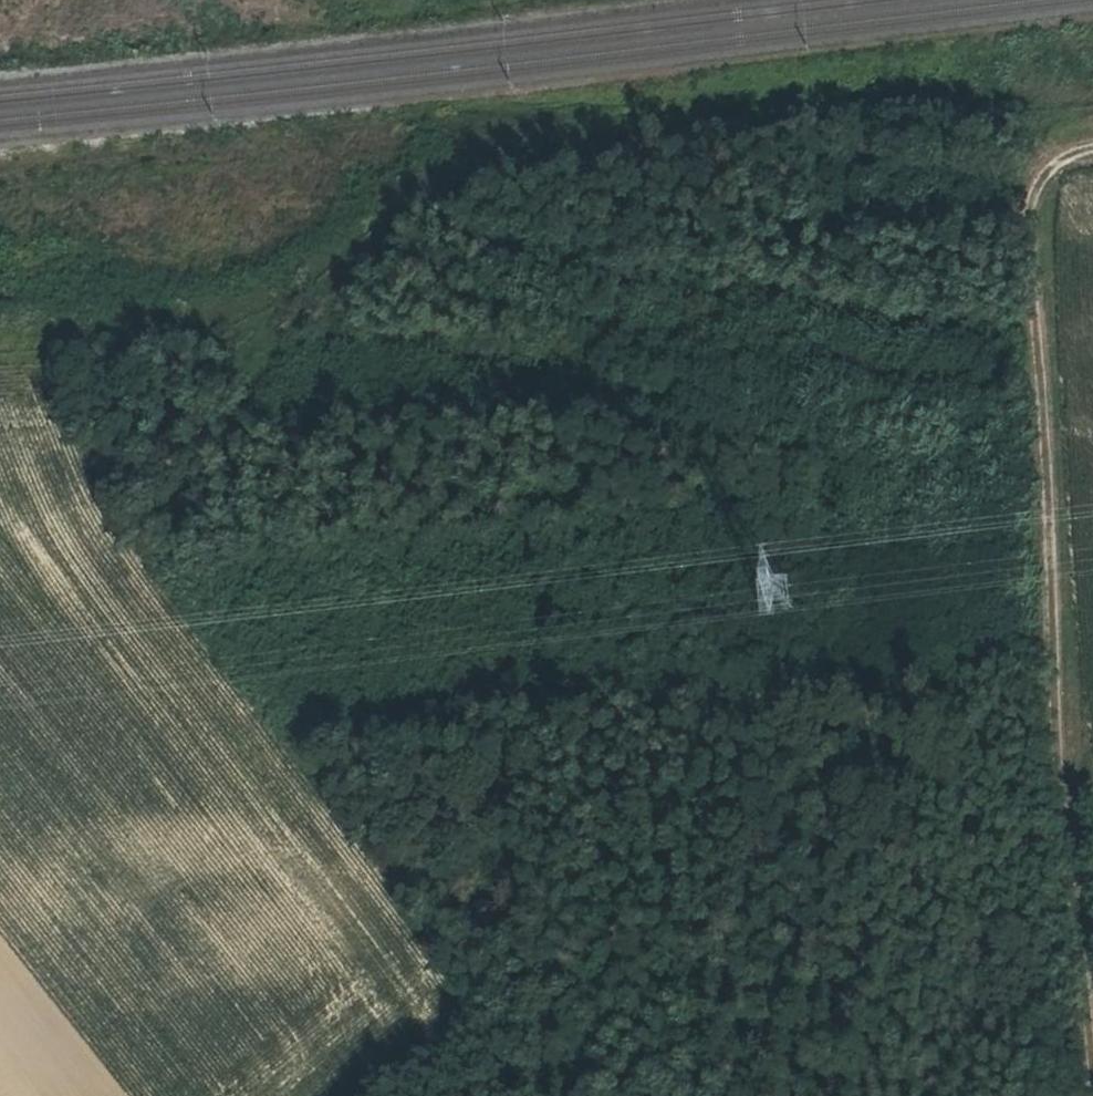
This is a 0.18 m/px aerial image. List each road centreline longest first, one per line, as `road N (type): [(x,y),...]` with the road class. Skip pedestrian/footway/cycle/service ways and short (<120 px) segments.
road 1 (track): [(1092,153),(1044,192),(1033,266),(1092,1095)]

